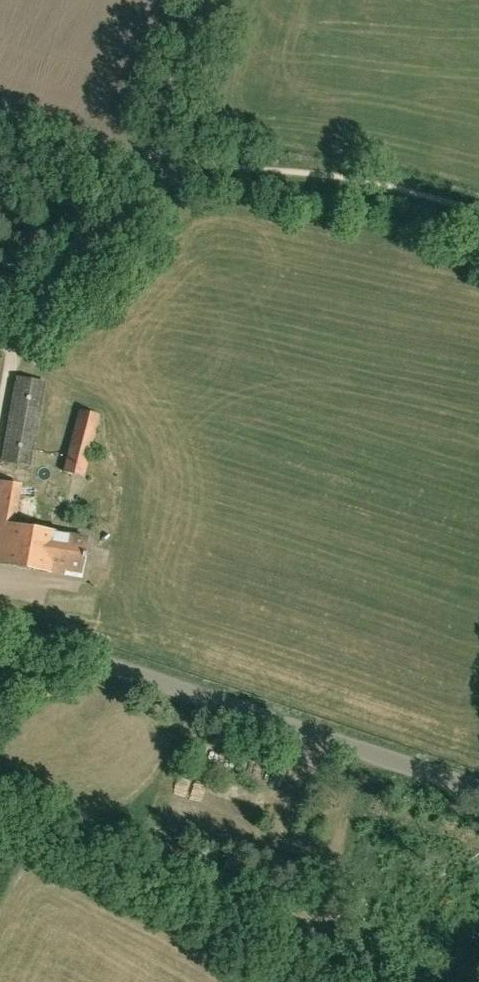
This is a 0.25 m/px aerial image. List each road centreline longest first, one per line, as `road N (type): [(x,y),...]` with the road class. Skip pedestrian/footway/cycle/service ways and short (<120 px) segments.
road 1 (unclassified): [(0,623),(478,789)]
road 2 (track): [(154,163),(0,325)]
road 3 (track): [(210,0),(154,163)]

